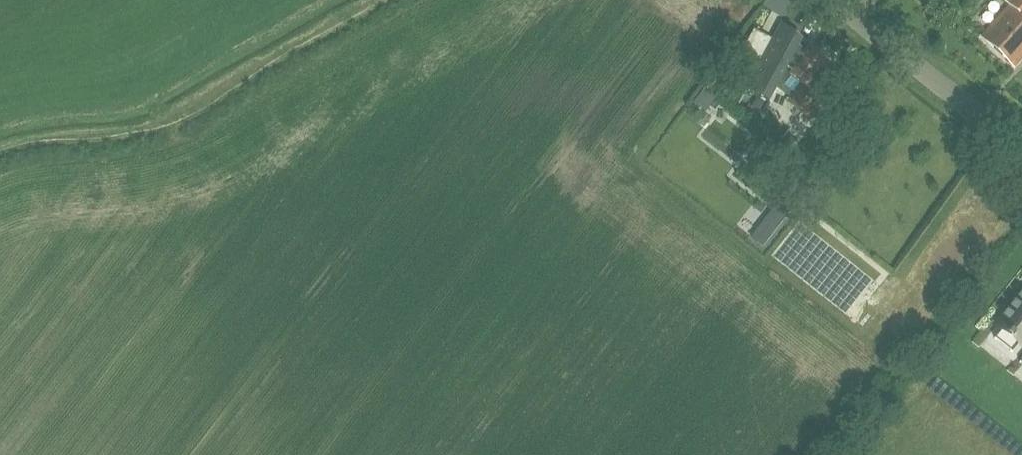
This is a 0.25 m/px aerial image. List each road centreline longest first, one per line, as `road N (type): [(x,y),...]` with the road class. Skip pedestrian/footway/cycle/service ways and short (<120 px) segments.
road 1 (unclassified): [(1021,150),(837,0)]

